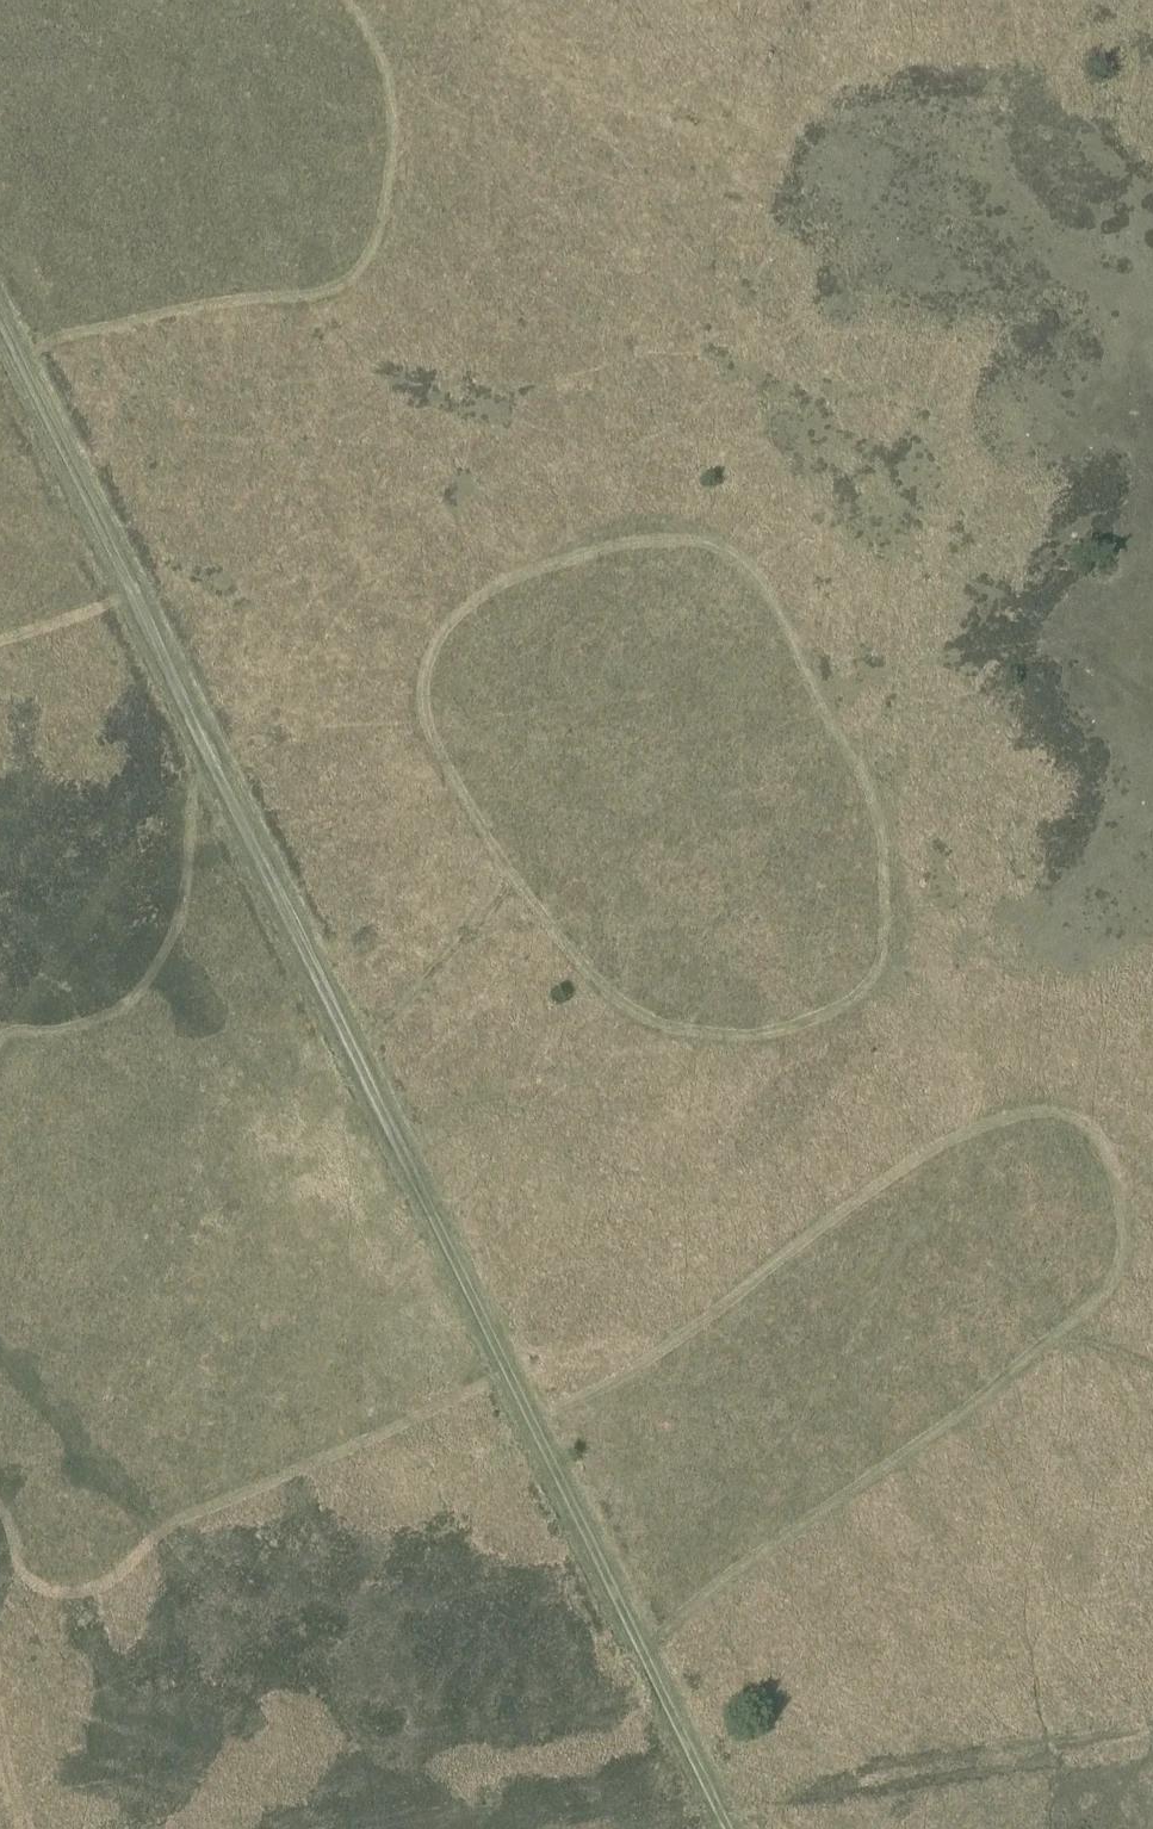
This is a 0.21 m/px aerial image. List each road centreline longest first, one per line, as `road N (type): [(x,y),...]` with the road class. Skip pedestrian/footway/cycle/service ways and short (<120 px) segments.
road 1 (track): [(731,1828),(0,319)]

